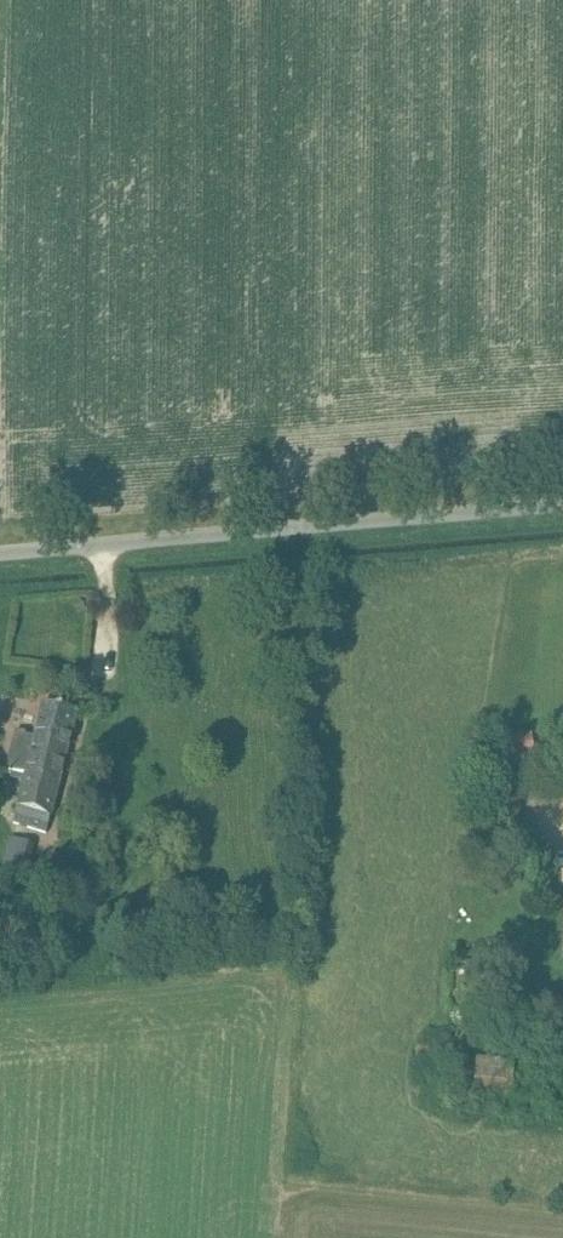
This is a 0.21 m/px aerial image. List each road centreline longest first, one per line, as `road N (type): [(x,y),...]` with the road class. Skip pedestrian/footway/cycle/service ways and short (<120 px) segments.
road 1 (unclassified): [(562,509),(0,560)]

